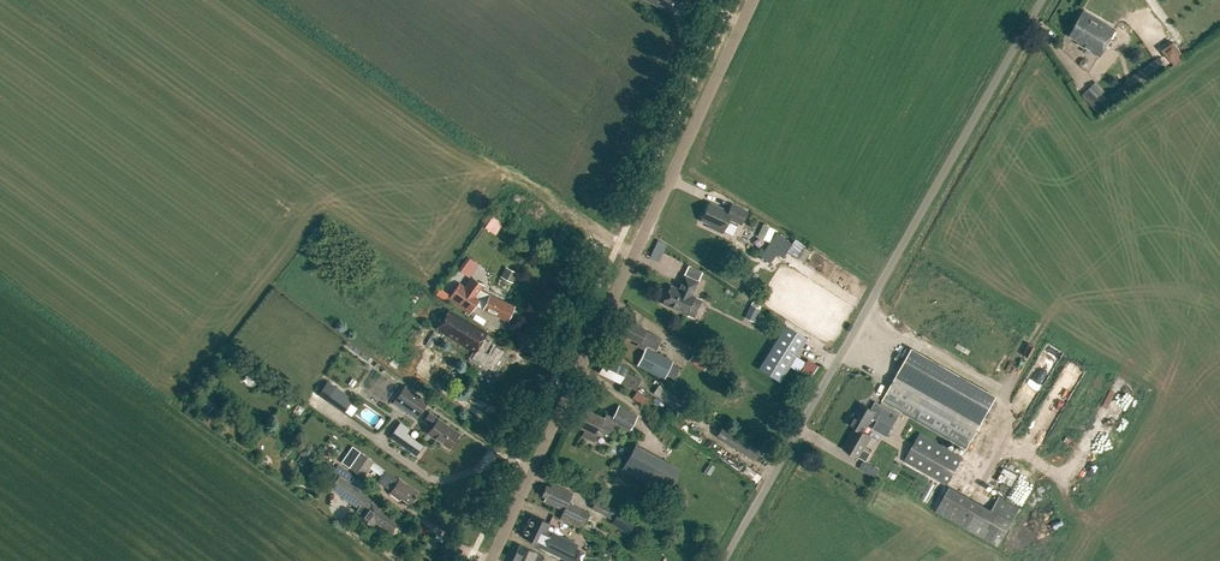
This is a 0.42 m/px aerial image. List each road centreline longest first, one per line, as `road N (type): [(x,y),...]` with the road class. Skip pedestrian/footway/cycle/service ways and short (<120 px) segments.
road 1 (unclassified): [(723,560),(1041,0)]
road 2 (unclassified): [(489,560),(752,0)]

